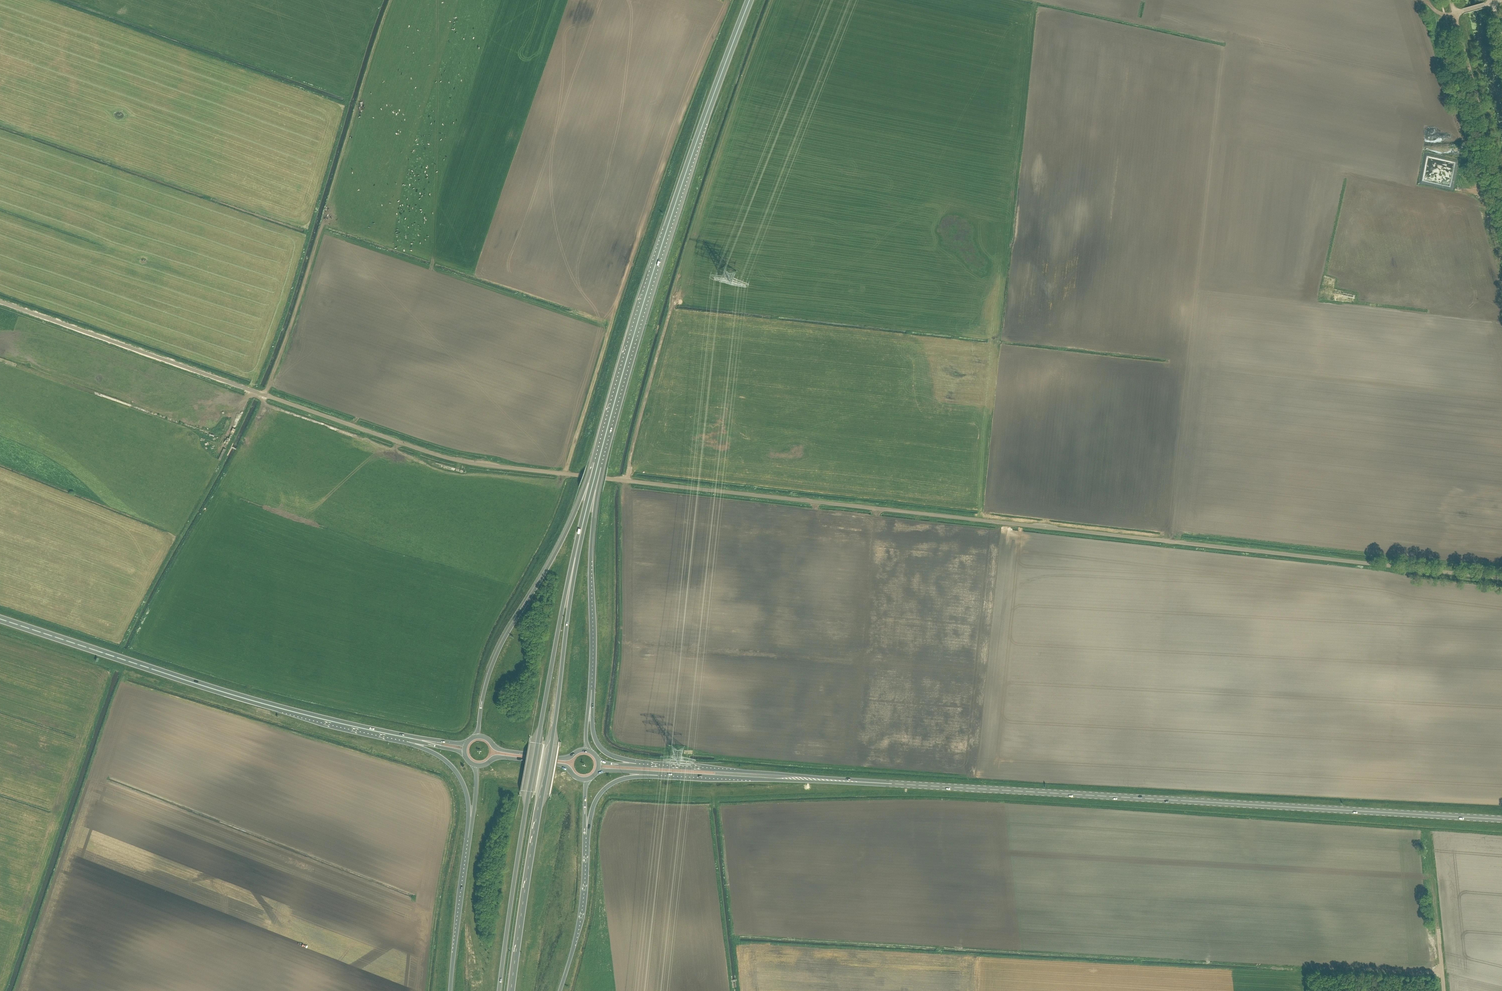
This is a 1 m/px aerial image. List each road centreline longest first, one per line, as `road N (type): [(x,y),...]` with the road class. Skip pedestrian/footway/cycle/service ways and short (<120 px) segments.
road 1 (unclassified): [(610,479),(1501,578)]
road 2 (primary): [(1501,819),(857,781)]
road 3 (unclassified): [(610,479),(425,451),(0,302)]
road 4 (trunk): [(597,465),(652,274),(749,0)]
road 5 (trunk): [(580,535),(499,990)]
road 6 (trunk): [(511,990),(580,535)]
road 7 (trunk): [(395,735),(250,700),(0,619)]
road 8 (trunk): [(597,465),(493,661),(476,736)]
road 9 (track): [(1445,16),(1438,36),(1501,260)]
road 10 (trunk): [(590,689),(597,465)]
road 11 (primary): [(857,781),(656,766)]
road 12 (primary): [(668,774),(857,781)]
road 13 (unclassified): [(1454,13),(1501,186)]
road 14 (trunk): [(395,735),(445,760),(461,780),(466,864)]
road 15 (trunk): [(560,990),(578,930),(586,852)]
road 16 (trunk): [(586,852),(593,807),(606,787),(668,774)]
road 17 (trunk): [(466,864),(451,990)]
road 18 (trunk): [(474,765),(502,757),(558,764),(588,779)]
road 19 (trunk): [(589,751),(563,759),(499,749),(476,736)]

